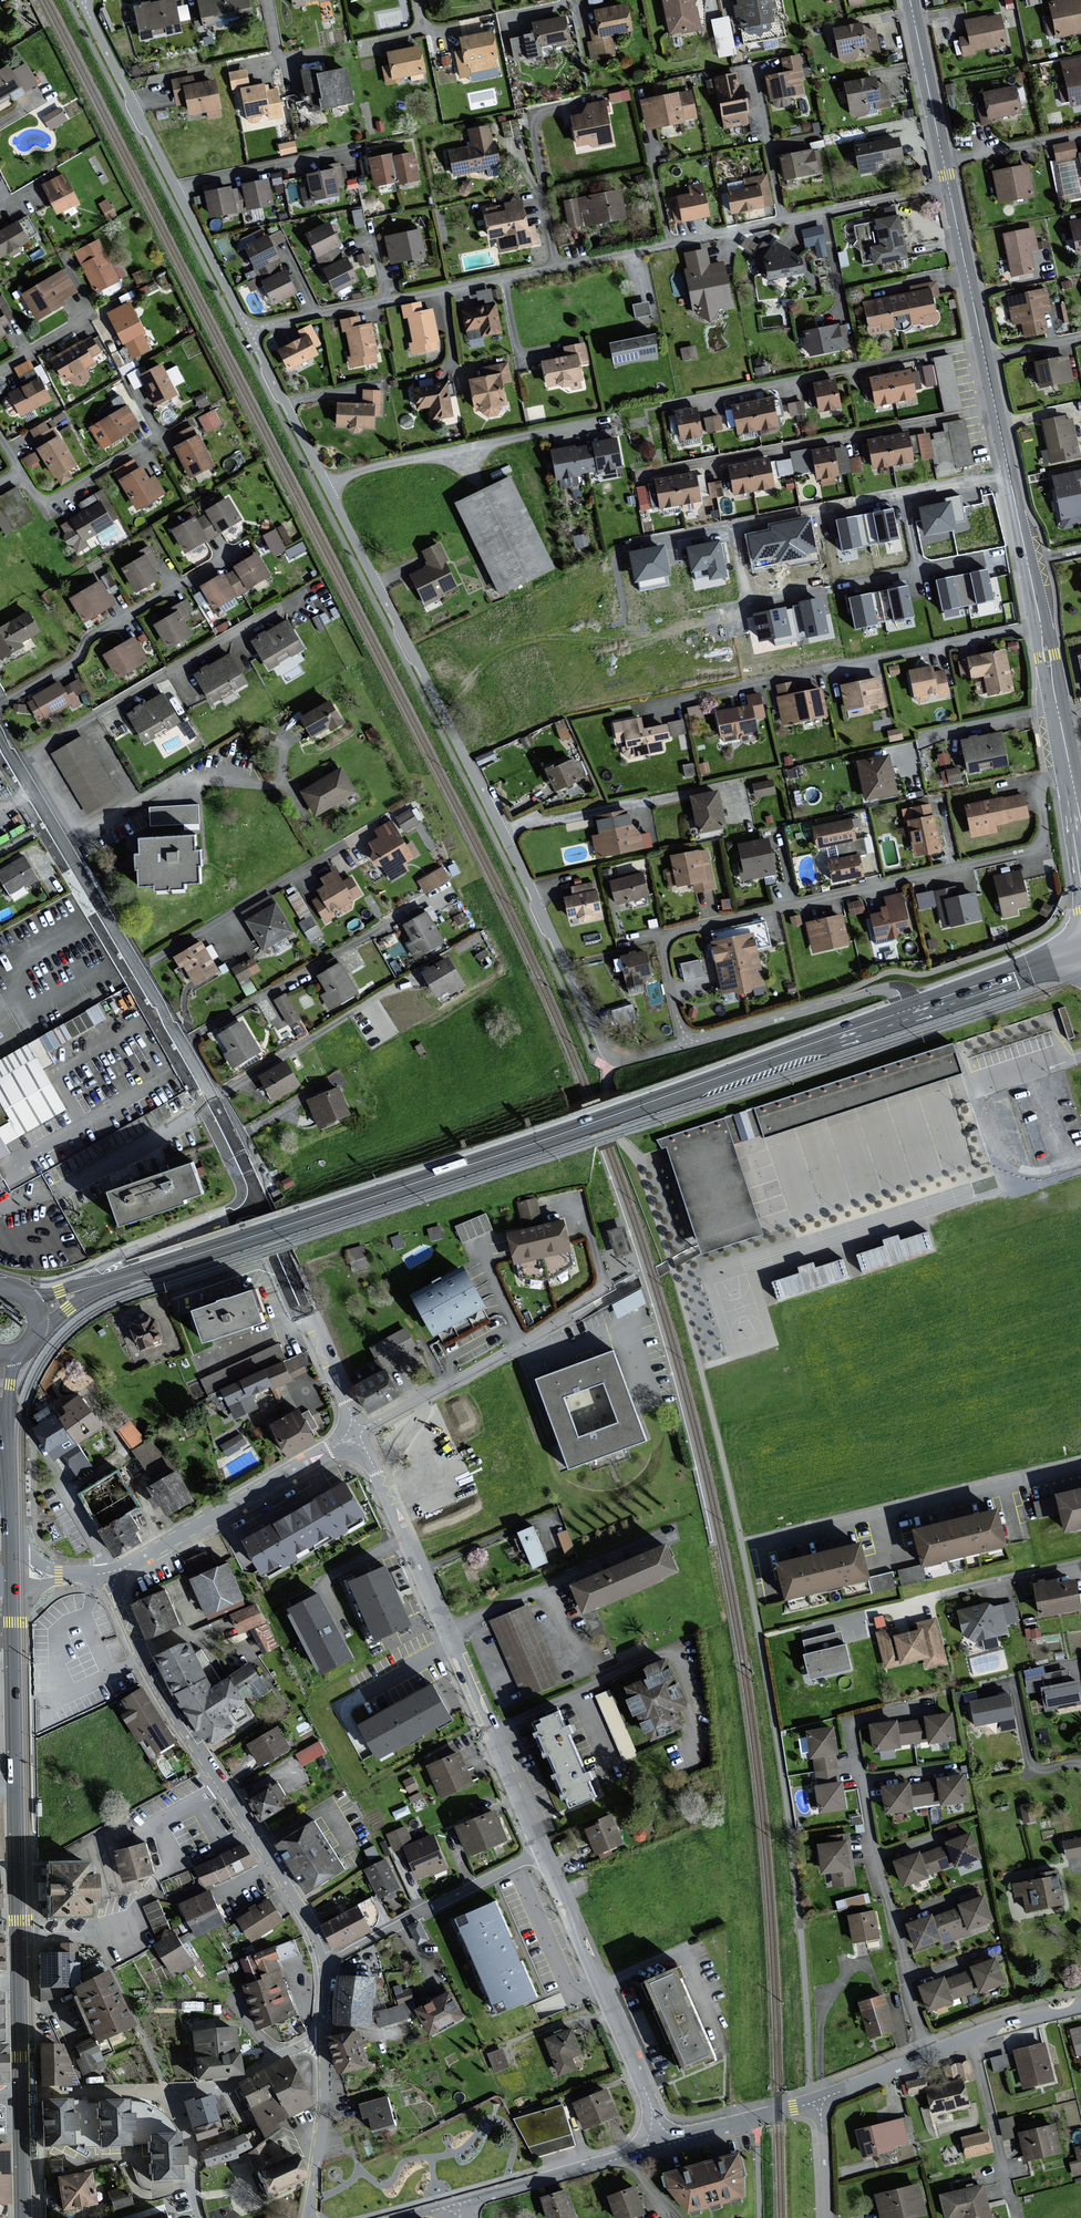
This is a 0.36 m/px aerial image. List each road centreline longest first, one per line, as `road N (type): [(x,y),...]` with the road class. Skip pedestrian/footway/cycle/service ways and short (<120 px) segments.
road 1 (residential): [(912,1012),(897,990),(884,988),(621,1061),(608,1056),(81,0)]
road 2 (secondary): [(96,1285),(912,1012)]
road 3 (residential): [(546,1849),(358,1432)]
road 4 (residential): [(107,1573),(156,1687),(281,1875),(324,1966)]
road 5 (residential): [(51,824),(213,1097),(263,1202)]
road 6 (residential): [(927,1704),(852,1725),(881,1885),(929,2053)]
road 7 (tertiary): [(1080,823),(1009,476)]
road 8 (residential): [(1080,1464),(759,1543)]
road 9 (residential): [(658,2146),(643,2086),(546,1849)]
road 10 (primary): [(19,2094),(13,1784)]
road 11 (tertiary): [(1009,476),(949,188)]
road 12 (residential): [(358,1432),(107,1573)]
road 13 (residential): [(805,1629),(1080,1563)]
road 14 (residential): [(599,1292),(358,1432)]
road 15 (residential): [(324,1966),(546,1849)]
road 16 (residential): [(358,1432),(263,1202)]
road 17 (residential): [(658,2146),(456,2204)]
road 18 (primary): [(13,1784),(10,1574)]
road 19 (tertiary): [(949,188),(910,0)]
road 20 (residential): [(323,2039),(311,2217)]
road 21 (secondary): [(912,1012),(1080,953)]
road 22 (residential): [(969,2036),(1013,2208)]
road 23 (residential): [(905,494),(732,524)]
road 24 (residential): [(813,2098),(658,2146)]
road 25 (residential): [(323,2039),(243,2079),(174,2097)]
road 26 (residential): [(732,524),(748,606),(823,591)]
road 27 (residential): [(19,2094),(174,2097)]
road 28 (primary): [(10,1574),(3,1420)]
road 29 (residential): [(1012,1683),(1030,1766),(1080,1763)]
road 30 (residential): [(929,2053),(813,2098)]
road 31 (primary): [(23,2217),(19,2094)]
road 32 (residential): [(174,2097),(198,2217)]
road 33 (residential): [(813,2098),(828,2217)]

